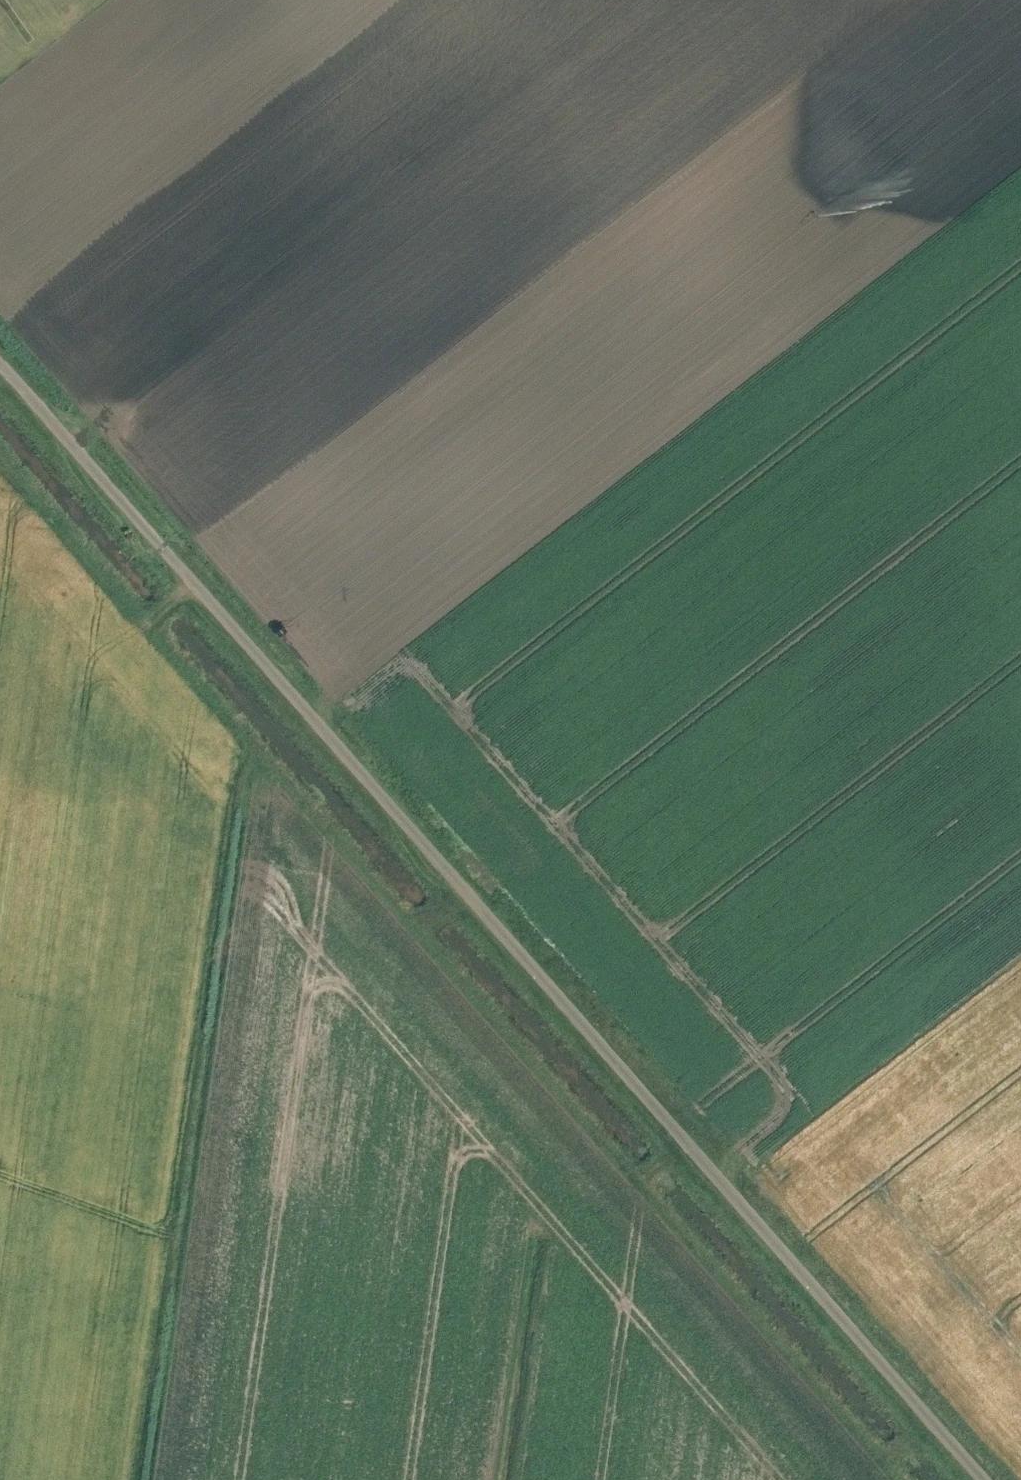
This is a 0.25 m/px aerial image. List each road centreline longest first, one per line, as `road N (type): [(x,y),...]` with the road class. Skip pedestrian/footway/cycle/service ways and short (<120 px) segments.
road 1 (track): [(1020,1476),(0,361)]

